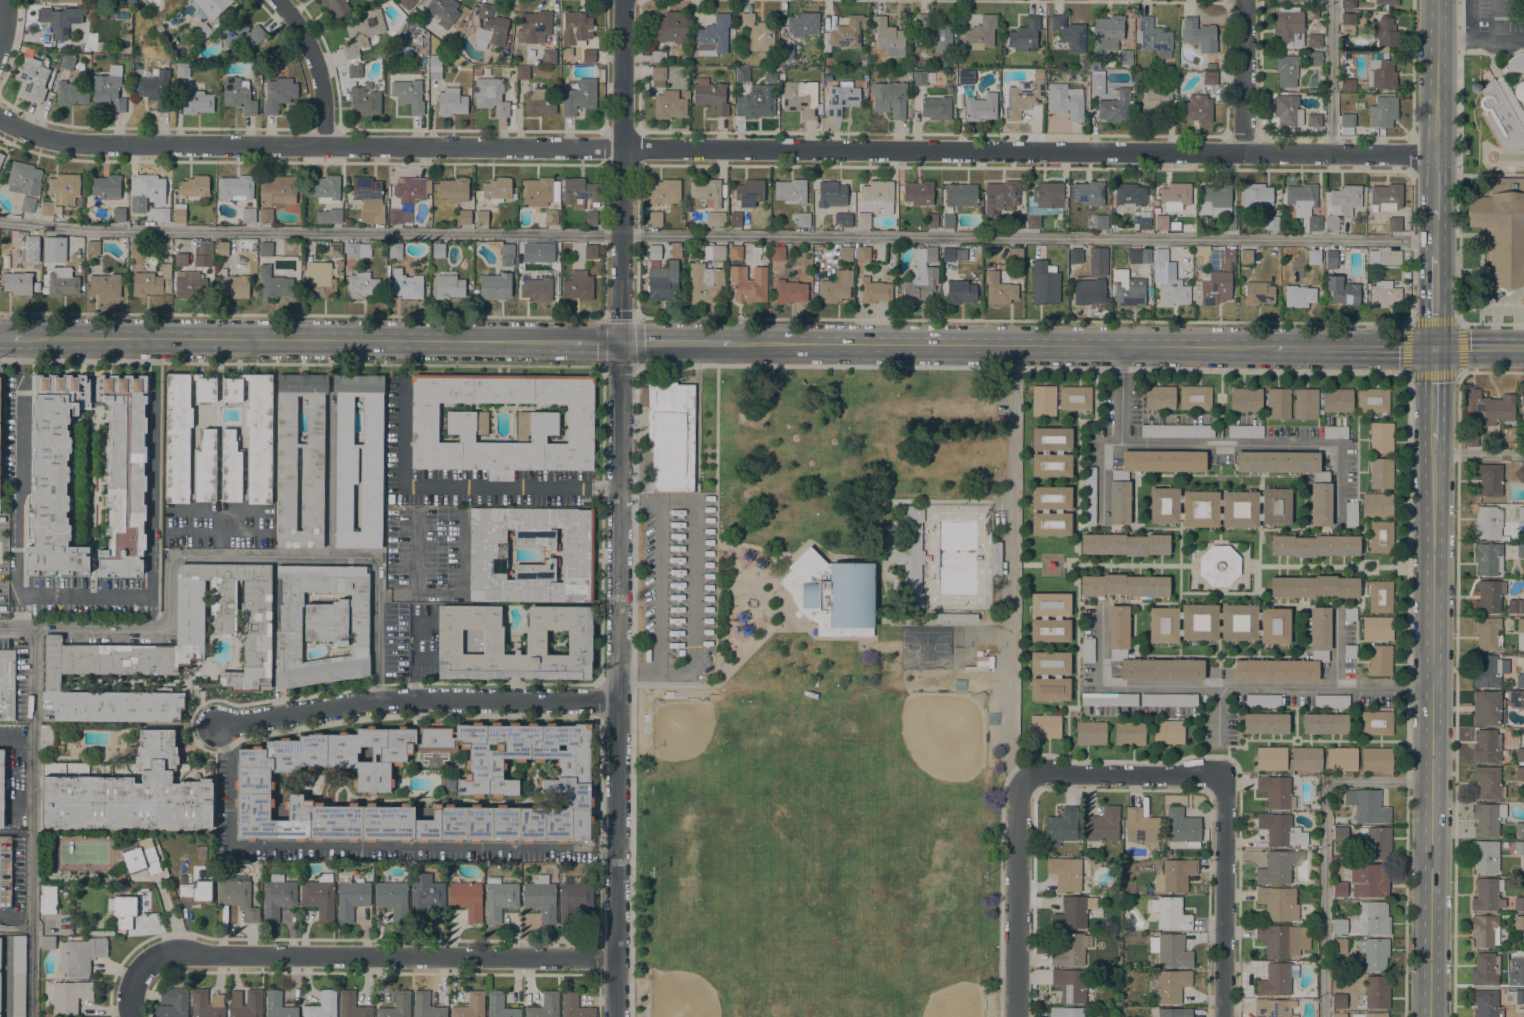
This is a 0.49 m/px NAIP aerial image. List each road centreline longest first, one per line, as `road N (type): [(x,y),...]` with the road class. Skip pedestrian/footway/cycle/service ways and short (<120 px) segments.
road 1 (residential): [(1438,153),(68,145),(0,118)]
road 2 (tertiary): [(615,1016),(622,0)]
road 3 (secondary): [(1429,1016),(1433,441)]
road 4 (secondary): [(572,343),(22,339)]
road 5 (secondary): [(1273,349),(731,344)]
road 6 (residential): [(615,958),(135,956)]
road 7 (residential): [(1098,612),(1100,685),(1432,686)]
road 8 (residential): [(617,702),(407,701),(218,729)]
road 9 (residential): [(1120,347),(1121,443),(1344,445),(1345,497)]
road 10 (residential): [(1222,1016),(1219,773)]
road 11 (residential): [(1015,1016),(1017,793),(1028,777)]
road 12 (residential): [(1219,773),(1044,770),(1028,777)]
road 13 (secondary): [(1434,349),(1273,349)]
road 14 (residential): [(324,146),(316,62),(278,0)]
road 15 (secondary): [(1438,153),(1439,0)]
road 16 (residential): [(1242,152),(1244,0)]

